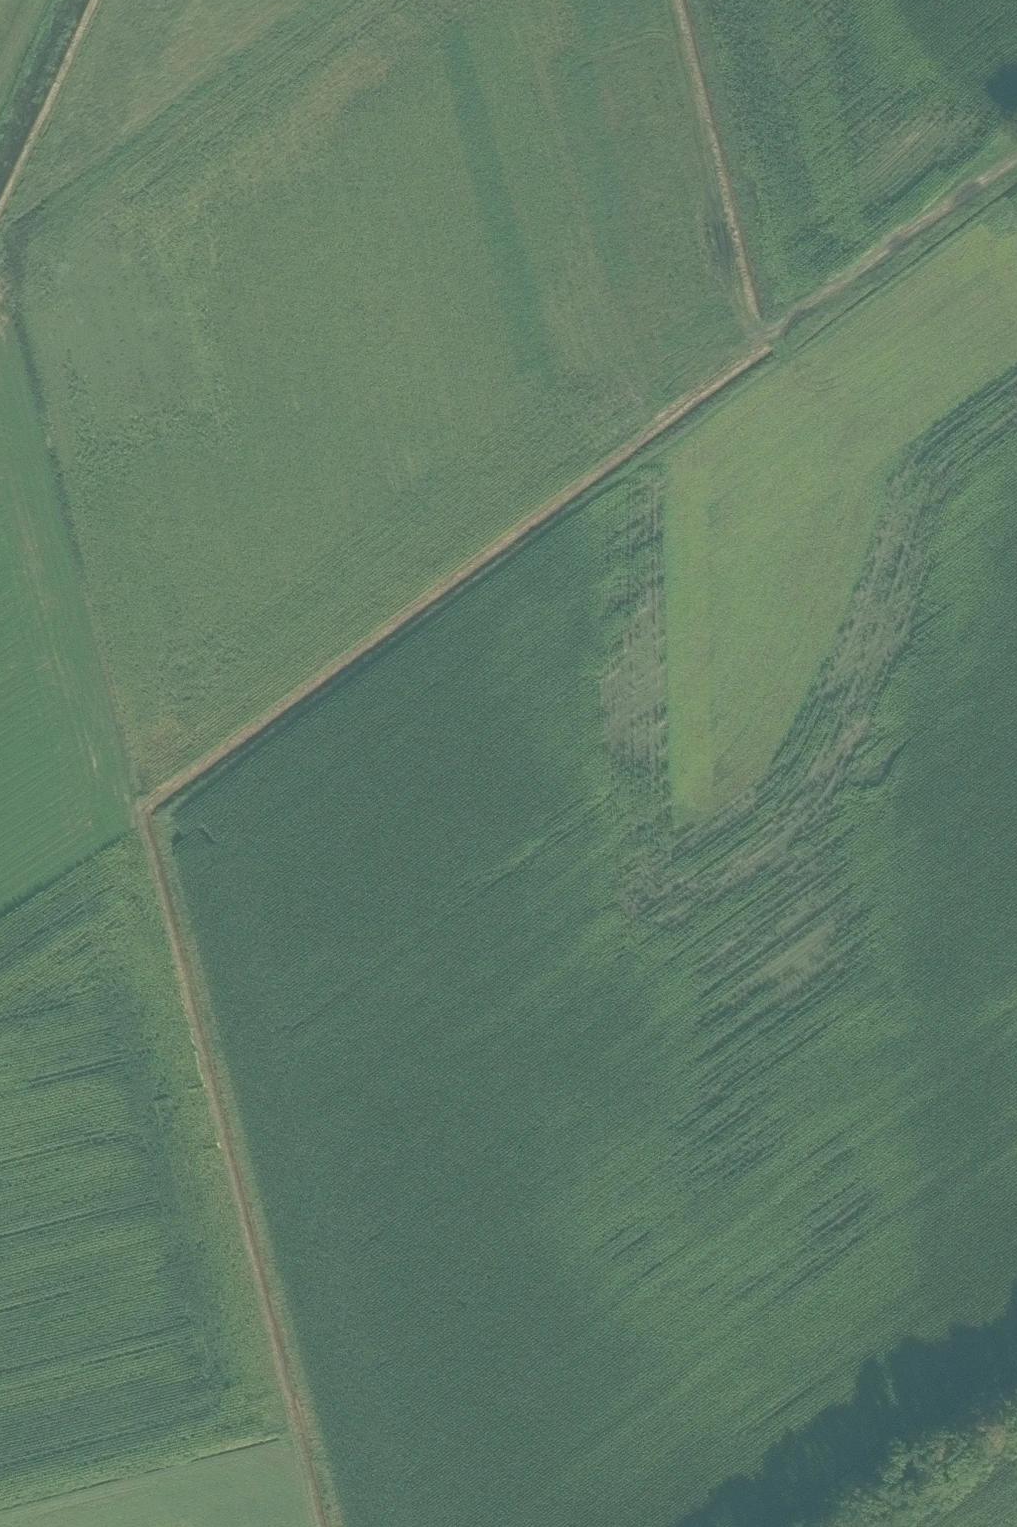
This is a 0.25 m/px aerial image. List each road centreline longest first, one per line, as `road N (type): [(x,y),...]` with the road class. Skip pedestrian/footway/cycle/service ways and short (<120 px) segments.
road 1 (track): [(763,343),(1016,160)]

